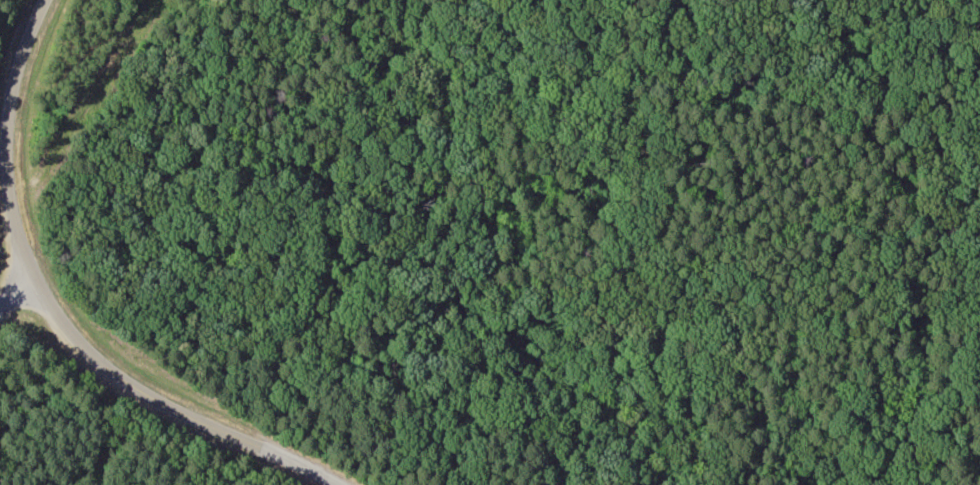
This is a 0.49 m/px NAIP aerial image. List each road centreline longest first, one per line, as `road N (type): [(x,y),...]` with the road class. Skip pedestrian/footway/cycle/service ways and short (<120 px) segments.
road 1 (tertiary): [(338,484),(120,377),(77,339),(34,277)]
road 2 (tertiary): [(34,277),(16,237),(4,155),(22,49),(44,0)]

